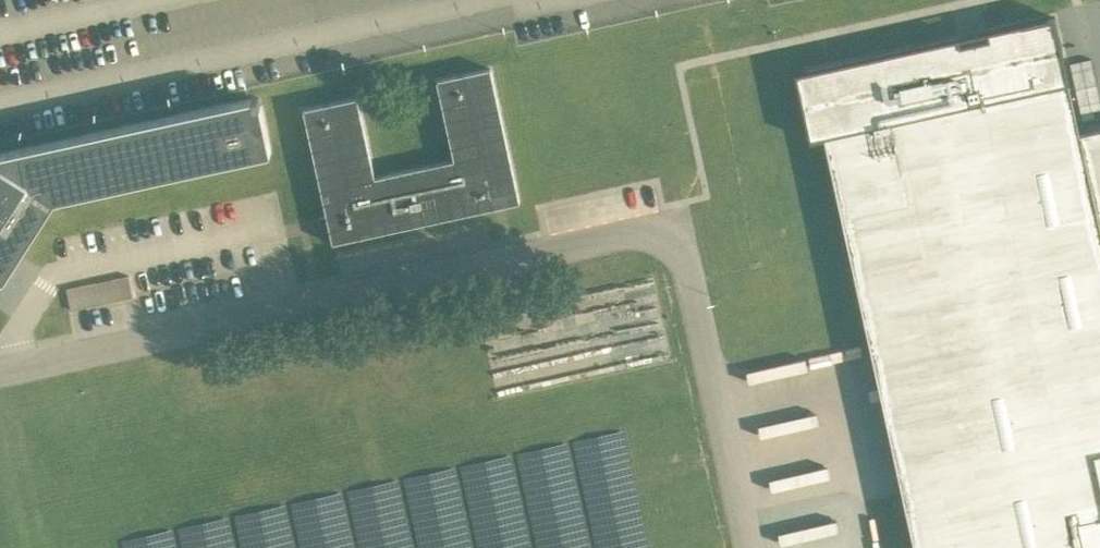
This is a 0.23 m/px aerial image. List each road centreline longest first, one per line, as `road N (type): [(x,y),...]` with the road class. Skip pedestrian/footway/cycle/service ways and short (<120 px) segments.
road 1 (unclassified): [(745,547),(679,256),(636,234),(0,371)]

